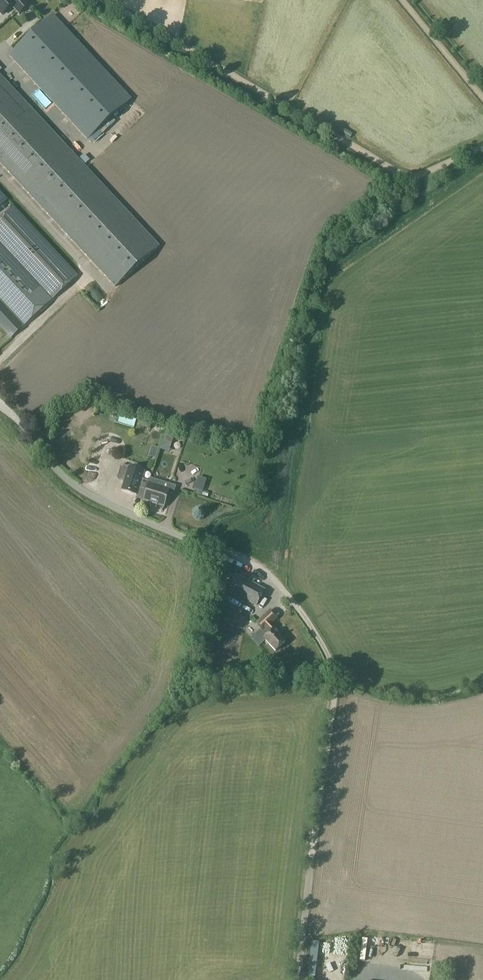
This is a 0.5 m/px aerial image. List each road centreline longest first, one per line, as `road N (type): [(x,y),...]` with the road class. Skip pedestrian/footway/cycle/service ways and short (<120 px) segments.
road 1 (track): [(312,873),(335,674),(305,617),(264,570),(73,485),(0,404)]

